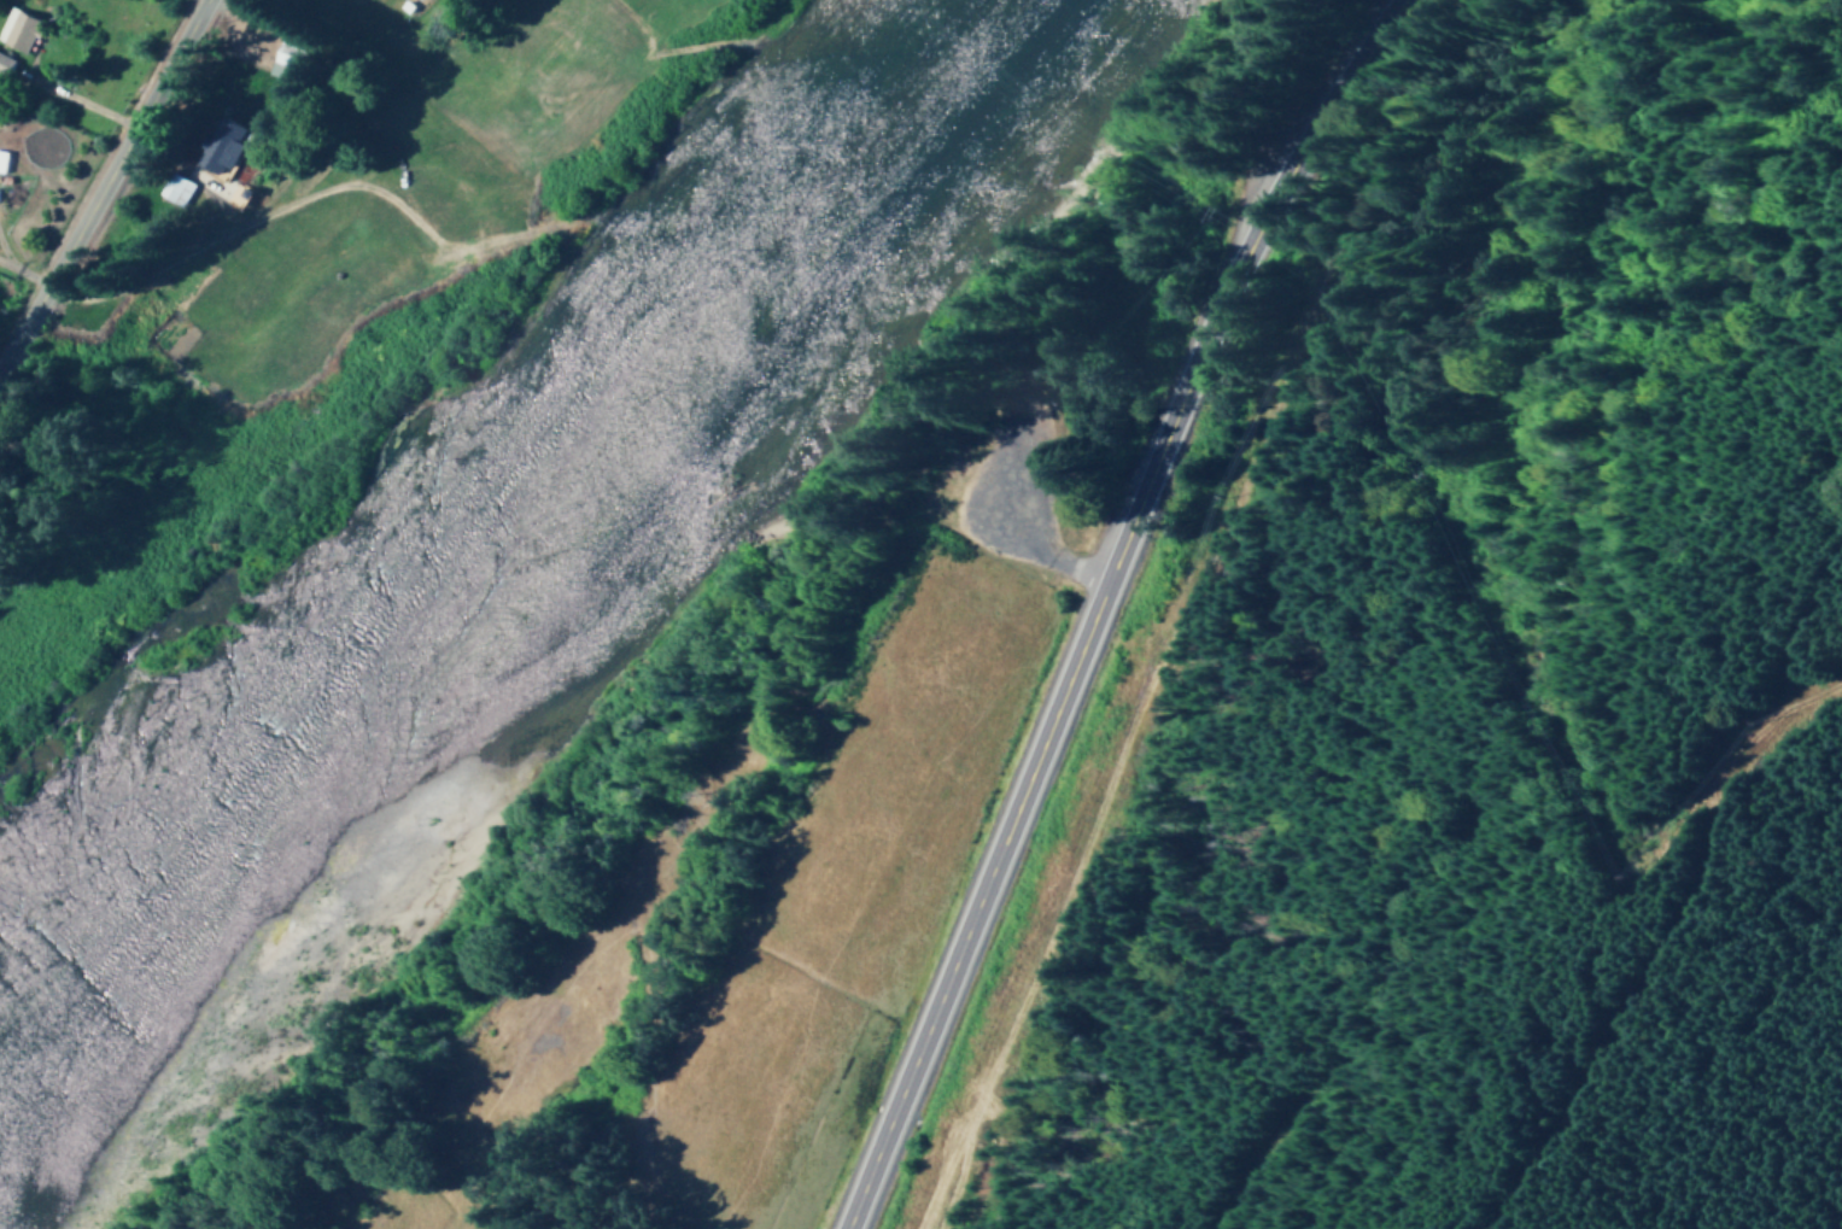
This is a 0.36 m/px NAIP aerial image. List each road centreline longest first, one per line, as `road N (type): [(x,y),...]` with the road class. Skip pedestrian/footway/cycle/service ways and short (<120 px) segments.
road 1 (primary): [(1076,593),(817,1228)]
road 2 (primary): [(1373,0),(1250,166),(1200,350),(1076,593)]
road 3 (tertiary): [(209,0),(0,371)]

